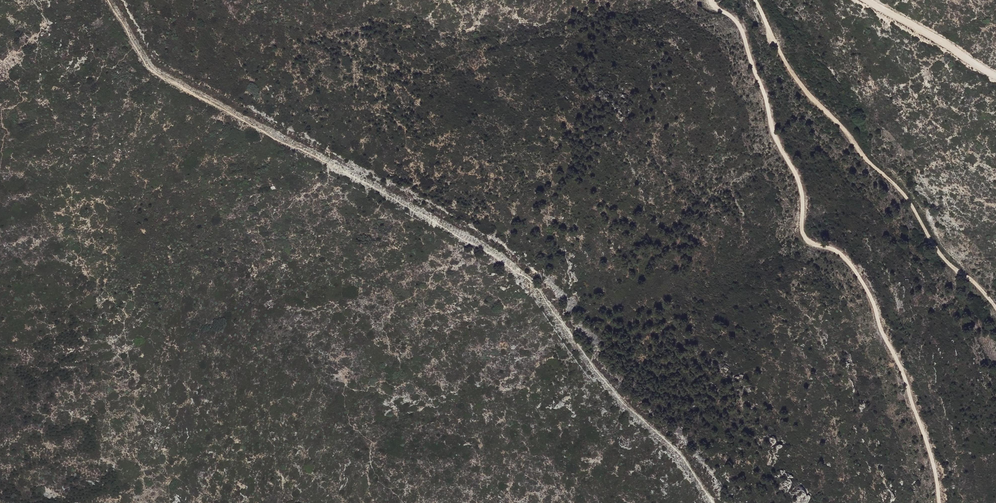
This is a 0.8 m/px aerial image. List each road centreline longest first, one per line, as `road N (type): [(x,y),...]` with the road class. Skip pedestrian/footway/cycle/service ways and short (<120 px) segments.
road 1 (track): [(938,502),(929,451),(874,308),(849,263),(803,236),(799,183),(771,132),(744,37),(713,0)]
road 2 (track): [(755,0),(782,59),(815,104),(897,190),(943,258),(995,309)]
road 3 (track): [(868,0),(995,75)]

